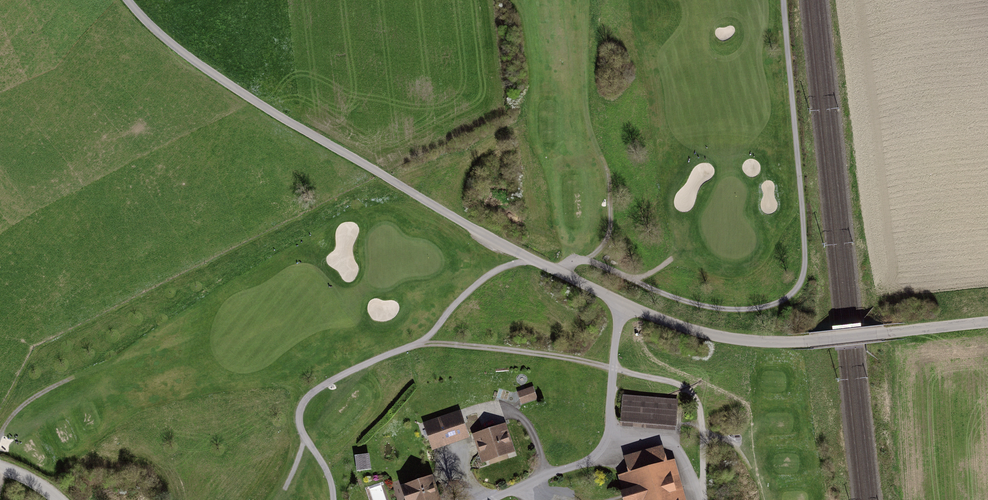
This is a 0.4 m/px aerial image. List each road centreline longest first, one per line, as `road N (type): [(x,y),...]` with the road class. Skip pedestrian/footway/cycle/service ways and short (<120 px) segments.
road 1 (track): [(621,310),(222,83),(127,0)]
road 2 (track): [(782,0),(801,283),(785,301),(716,310),(573,256),(549,269)]
road 3 (track): [(528,257),(465,288),(423,337),(330,373),(296,401),(293,425),(331,481),(332,499)]
road 4 (track): [(621,310),(727,341),(774,342),(987,322)]
road 5 (track): [(488,499),(591,461),(608,441),(621,310)]
road 6 (track): [(608,441),(674,447),(698,499)]

